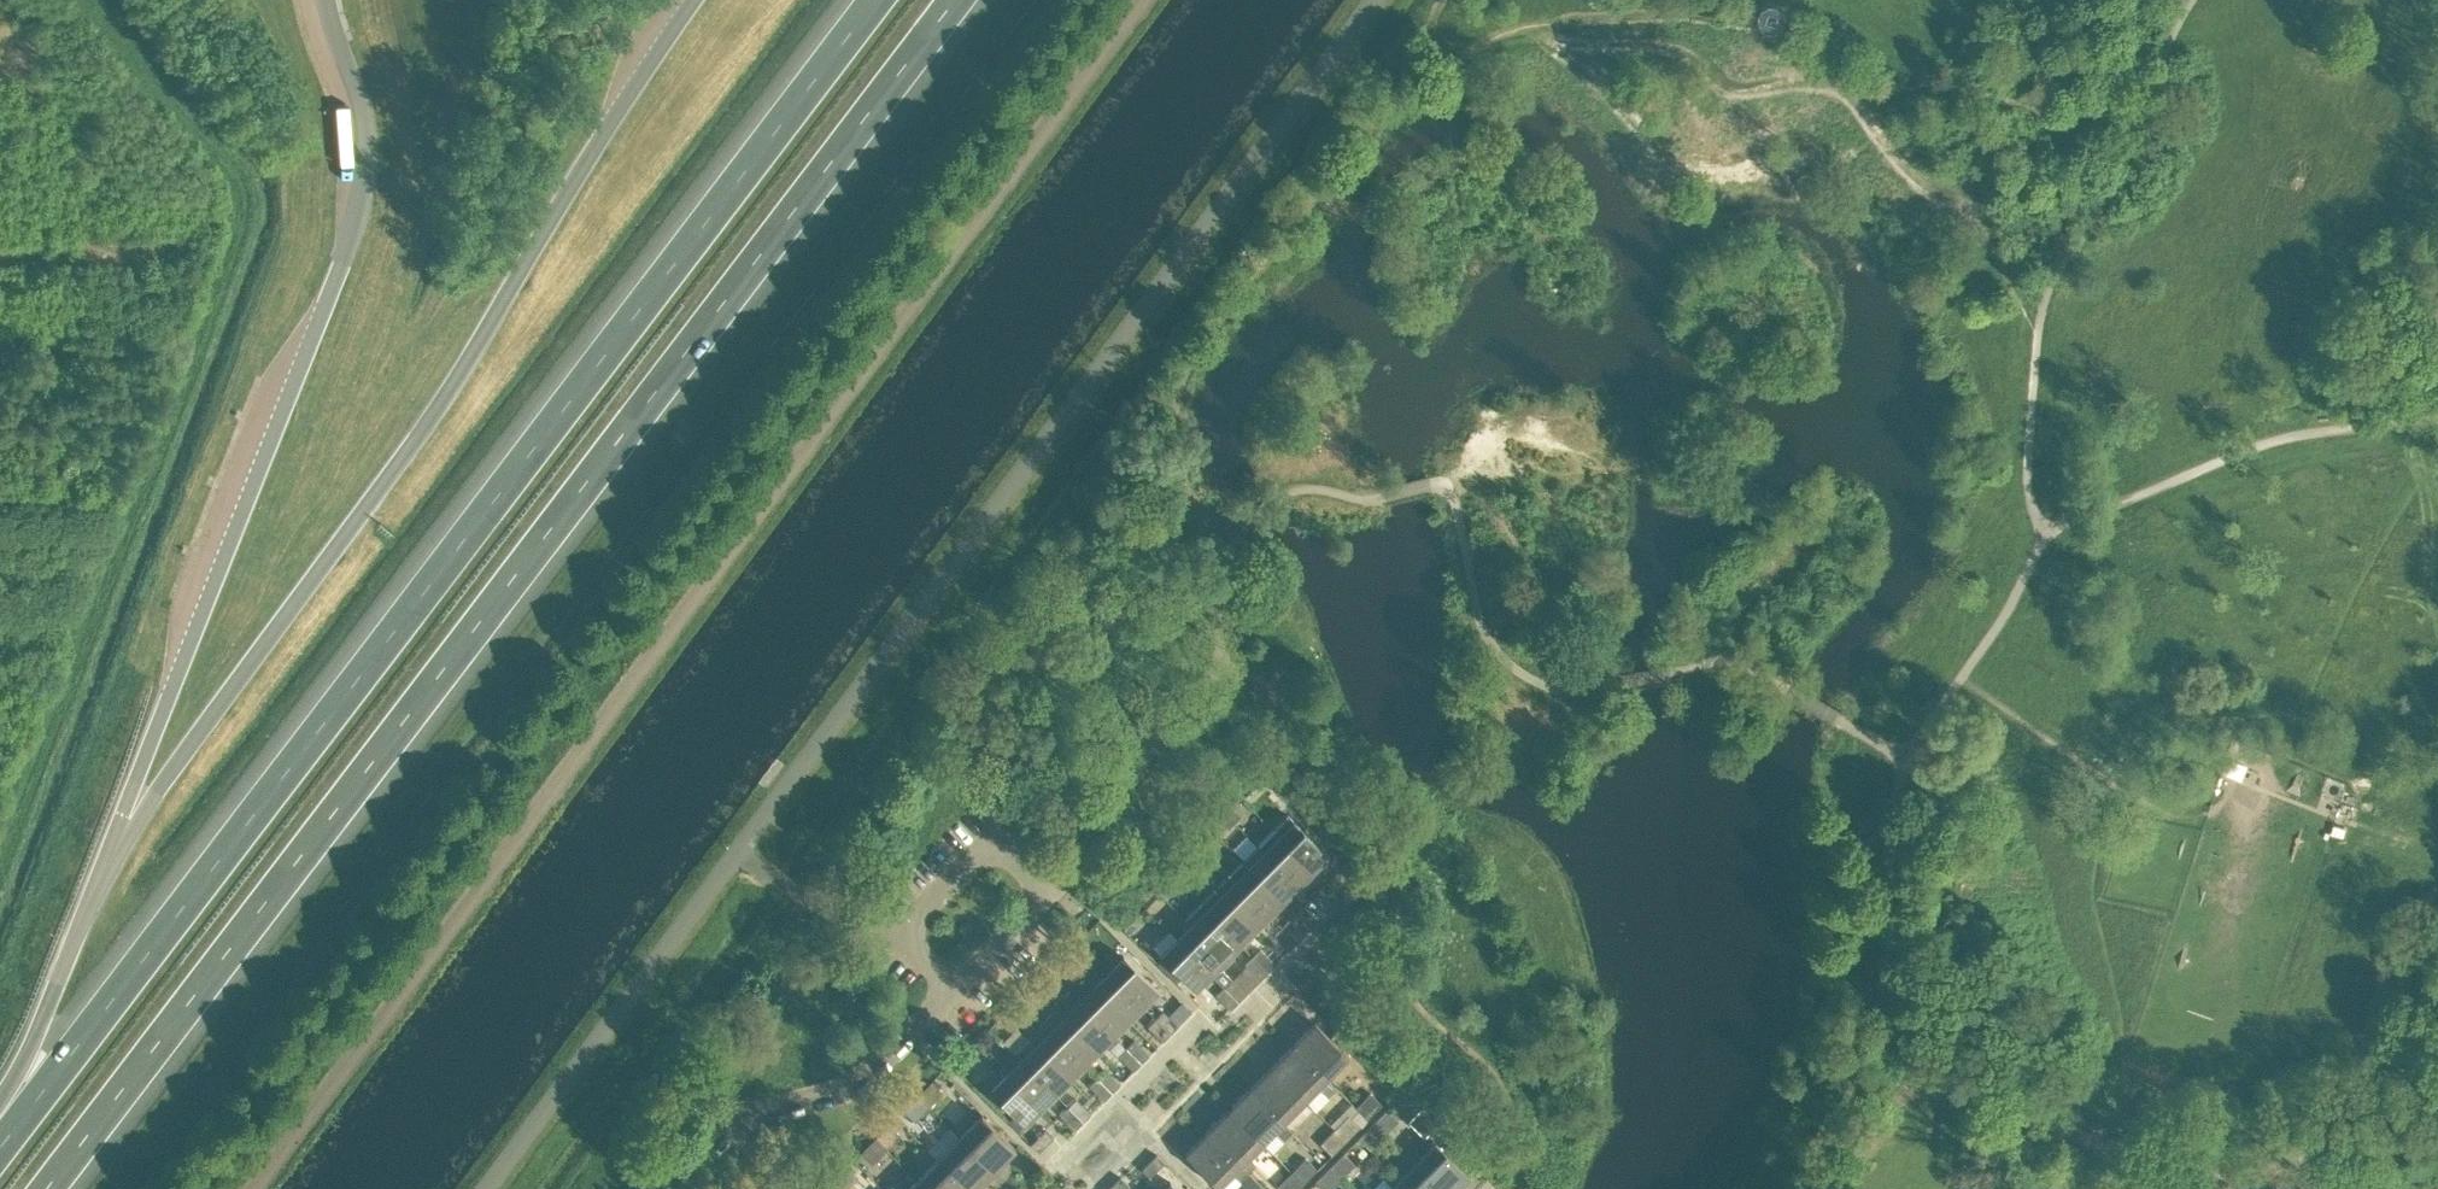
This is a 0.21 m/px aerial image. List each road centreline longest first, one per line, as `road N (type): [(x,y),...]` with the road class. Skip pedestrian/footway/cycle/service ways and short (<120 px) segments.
road 1 (motorway): [(52,1188),(957,0)]
road 2 (track): [(1141,0),(249,1188)]
road 3 (motorway): [(873,0),(3,1140)]
road 4 (residential): [(667,1188),(754,1115),(845,1092),(953,989)]
road 5 (residential): [(953,989),(1048,894),(995,839),(899,934)]
road 6 (motorway): [(53,982),(21,1061),(3,1140)]

